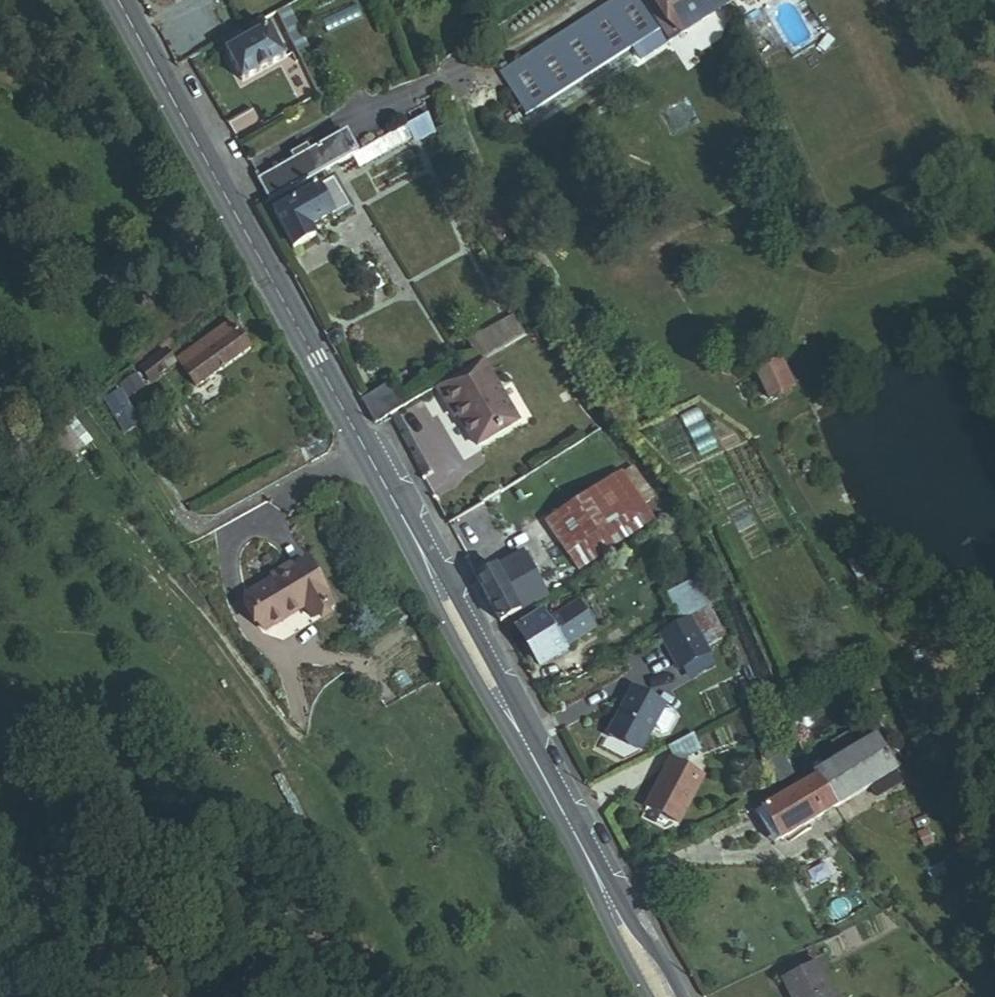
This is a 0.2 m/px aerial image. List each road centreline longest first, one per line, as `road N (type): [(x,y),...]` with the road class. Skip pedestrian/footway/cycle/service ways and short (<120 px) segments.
road 1 (secondary): [(664,996),(115,0)]

